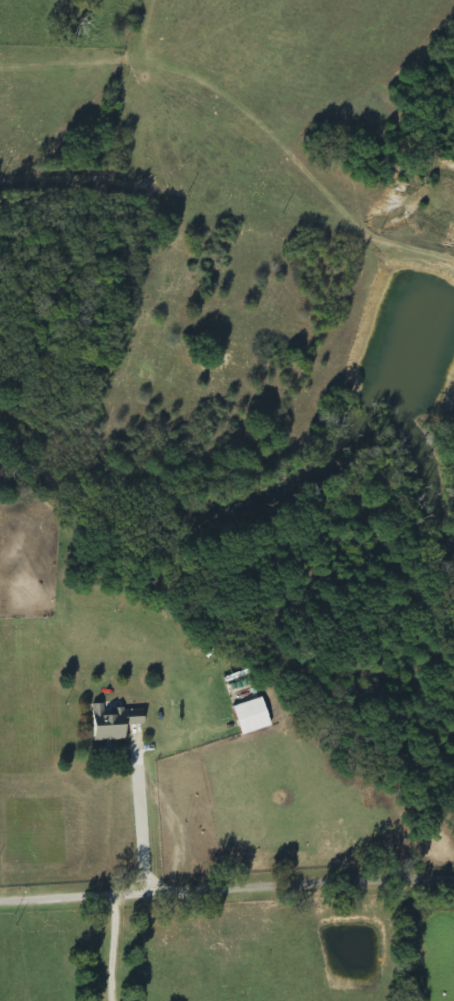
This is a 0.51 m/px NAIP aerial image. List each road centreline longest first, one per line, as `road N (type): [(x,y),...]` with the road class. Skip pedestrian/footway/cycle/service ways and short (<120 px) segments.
road 1 (residential): [(453,878),(0,899)]

